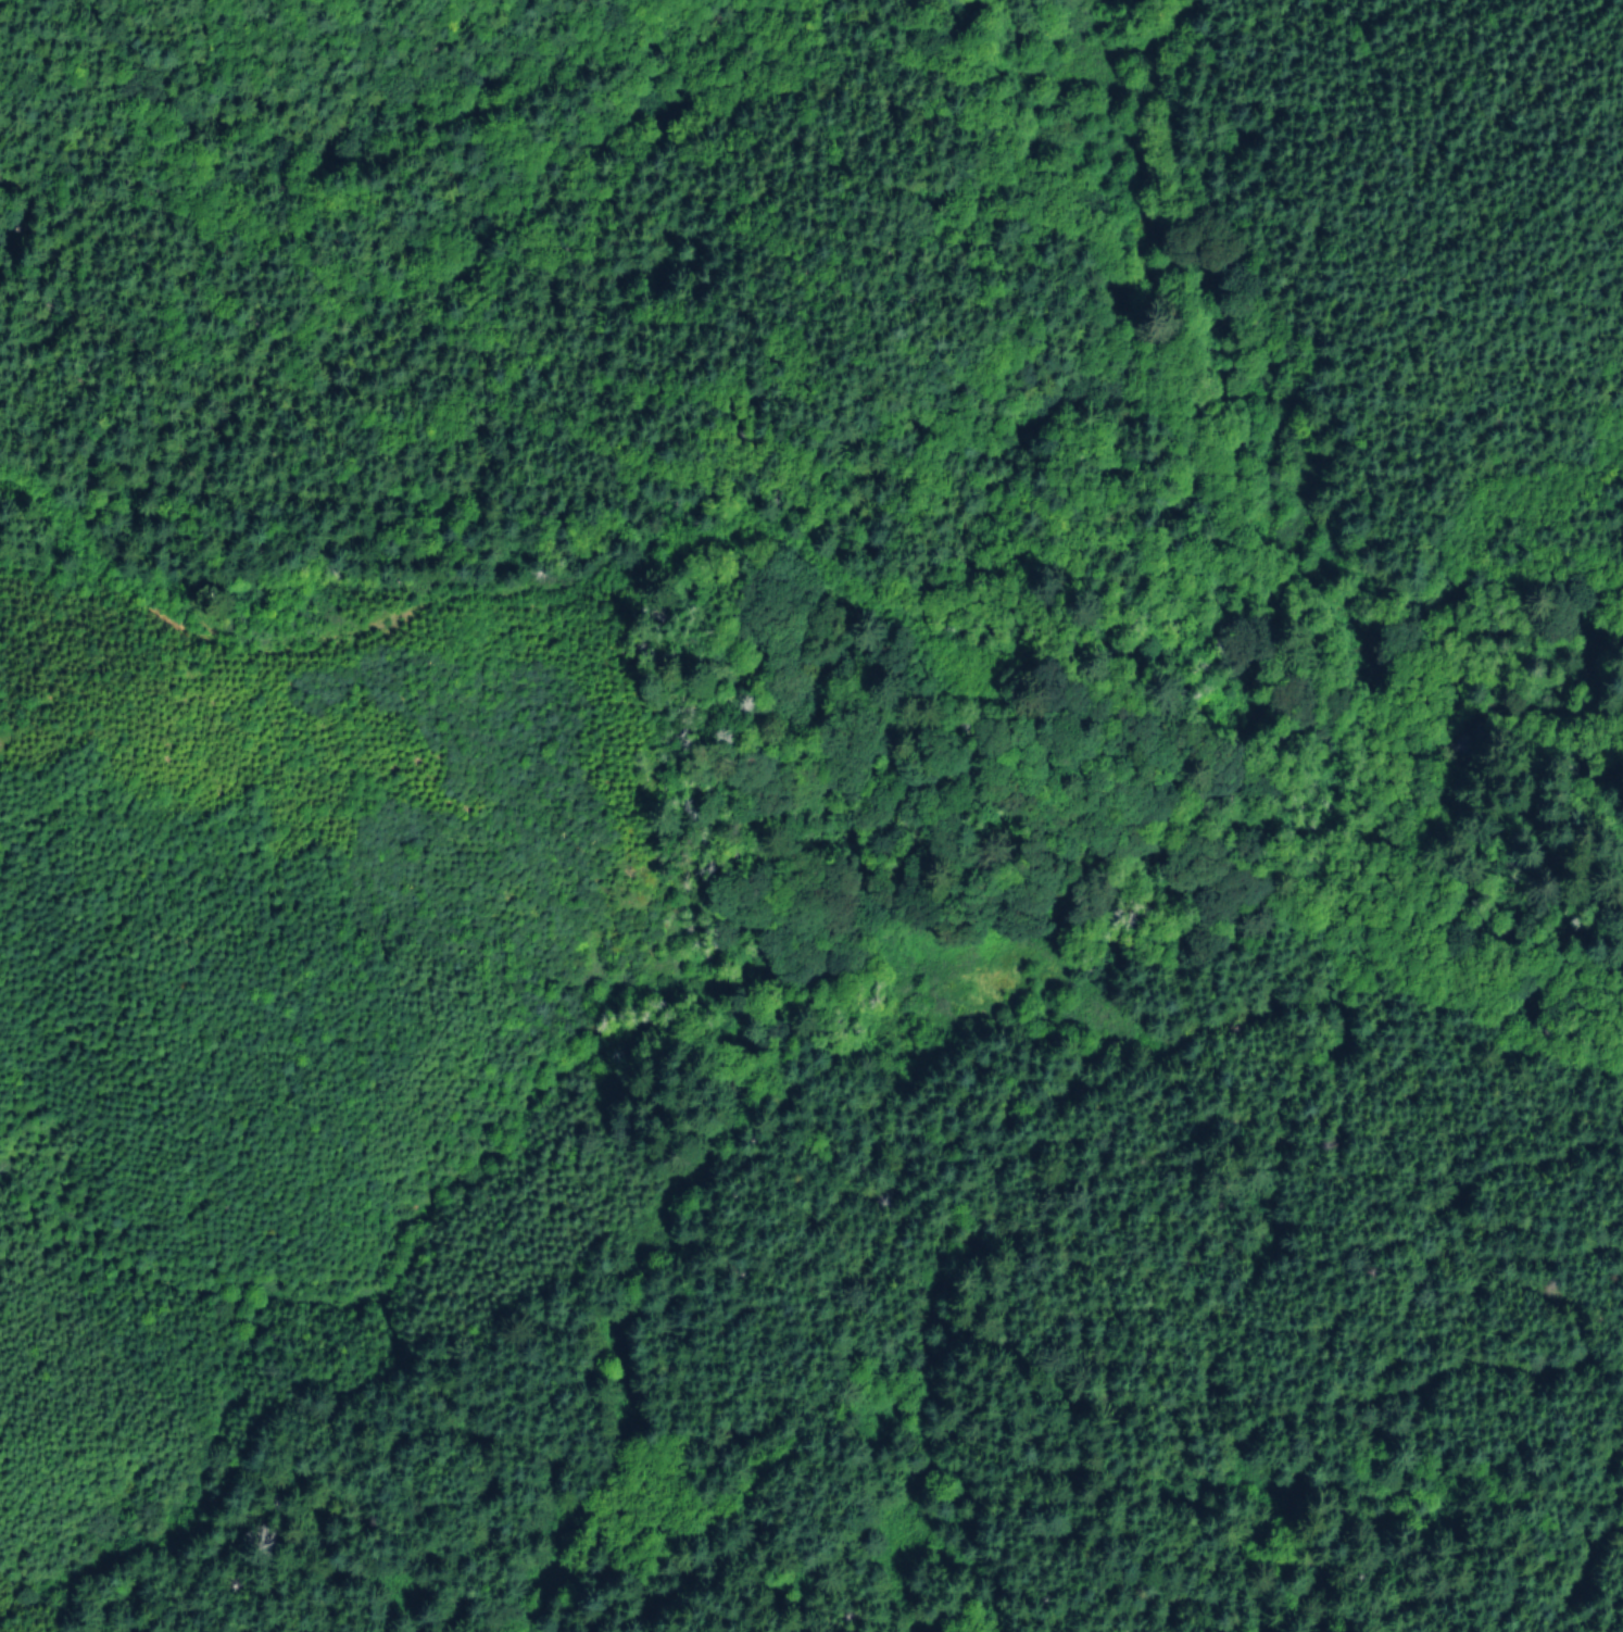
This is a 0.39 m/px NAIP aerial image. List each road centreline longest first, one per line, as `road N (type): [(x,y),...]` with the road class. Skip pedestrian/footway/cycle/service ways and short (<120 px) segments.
road 1 (residential): [(1622,1272),(1468,1305),(1389,1409),(1365,1631)]

